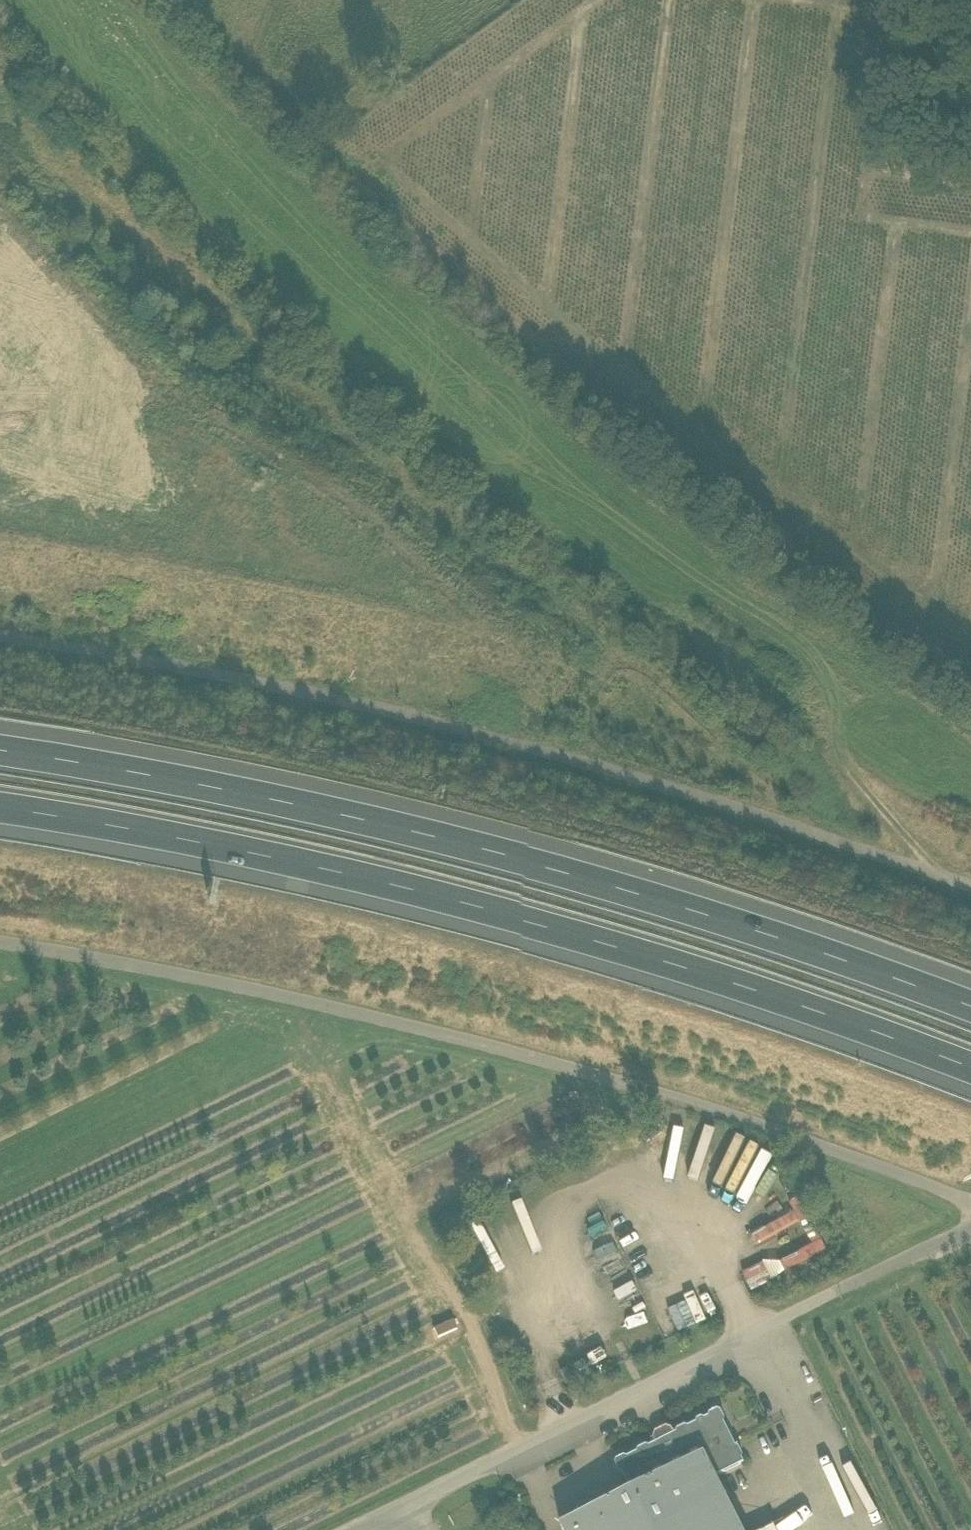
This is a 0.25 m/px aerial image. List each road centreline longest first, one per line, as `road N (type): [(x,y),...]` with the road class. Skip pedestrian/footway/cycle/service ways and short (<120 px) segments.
road 1 (track): [(0,944),(236,986),(531,1058),(654,1091),(970,1202)]
road 2 (motorway): [(0,821),(196,855),(475,919),(970,1078)]
road 3 (motorway): [(970,1017),(714,928),(491,865),(209,800),(0,764)]
road 4 (track): [(0,638),(370,708),(584,762),(970,889)]
road 5 (unclassified): [(970,1226),(346,1529)]

